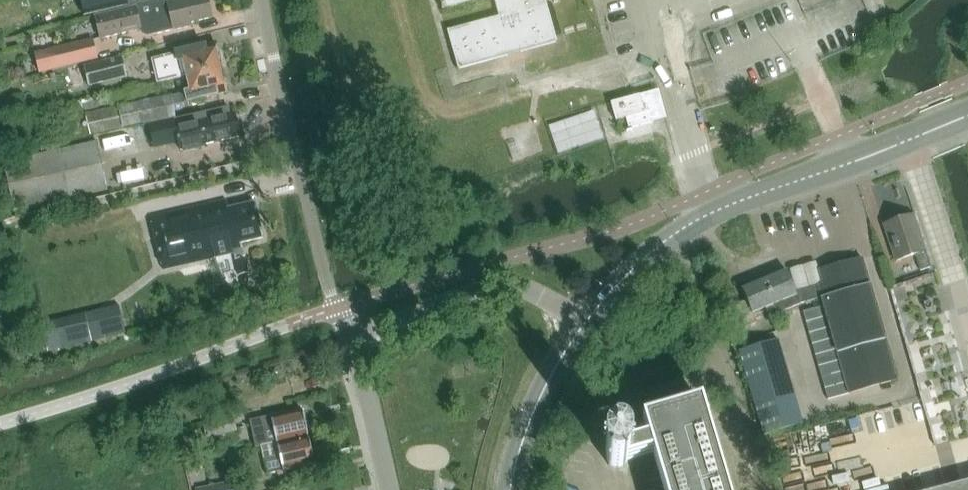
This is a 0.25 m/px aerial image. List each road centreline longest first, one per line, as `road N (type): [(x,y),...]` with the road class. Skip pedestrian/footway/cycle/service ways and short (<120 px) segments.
road 1 (tertiary): [(587,323),(658,247),(700,219),(967,116)]
road 2 (residential): [(350,342),(262,0)]
road 3 (residential): [(350,342),(488,287),(529,289),(587,323)]
road 4 (tertiary): [(507,489),(532,411),(587,323)]
road 5 (residential): [(390,489),(350,342)]

